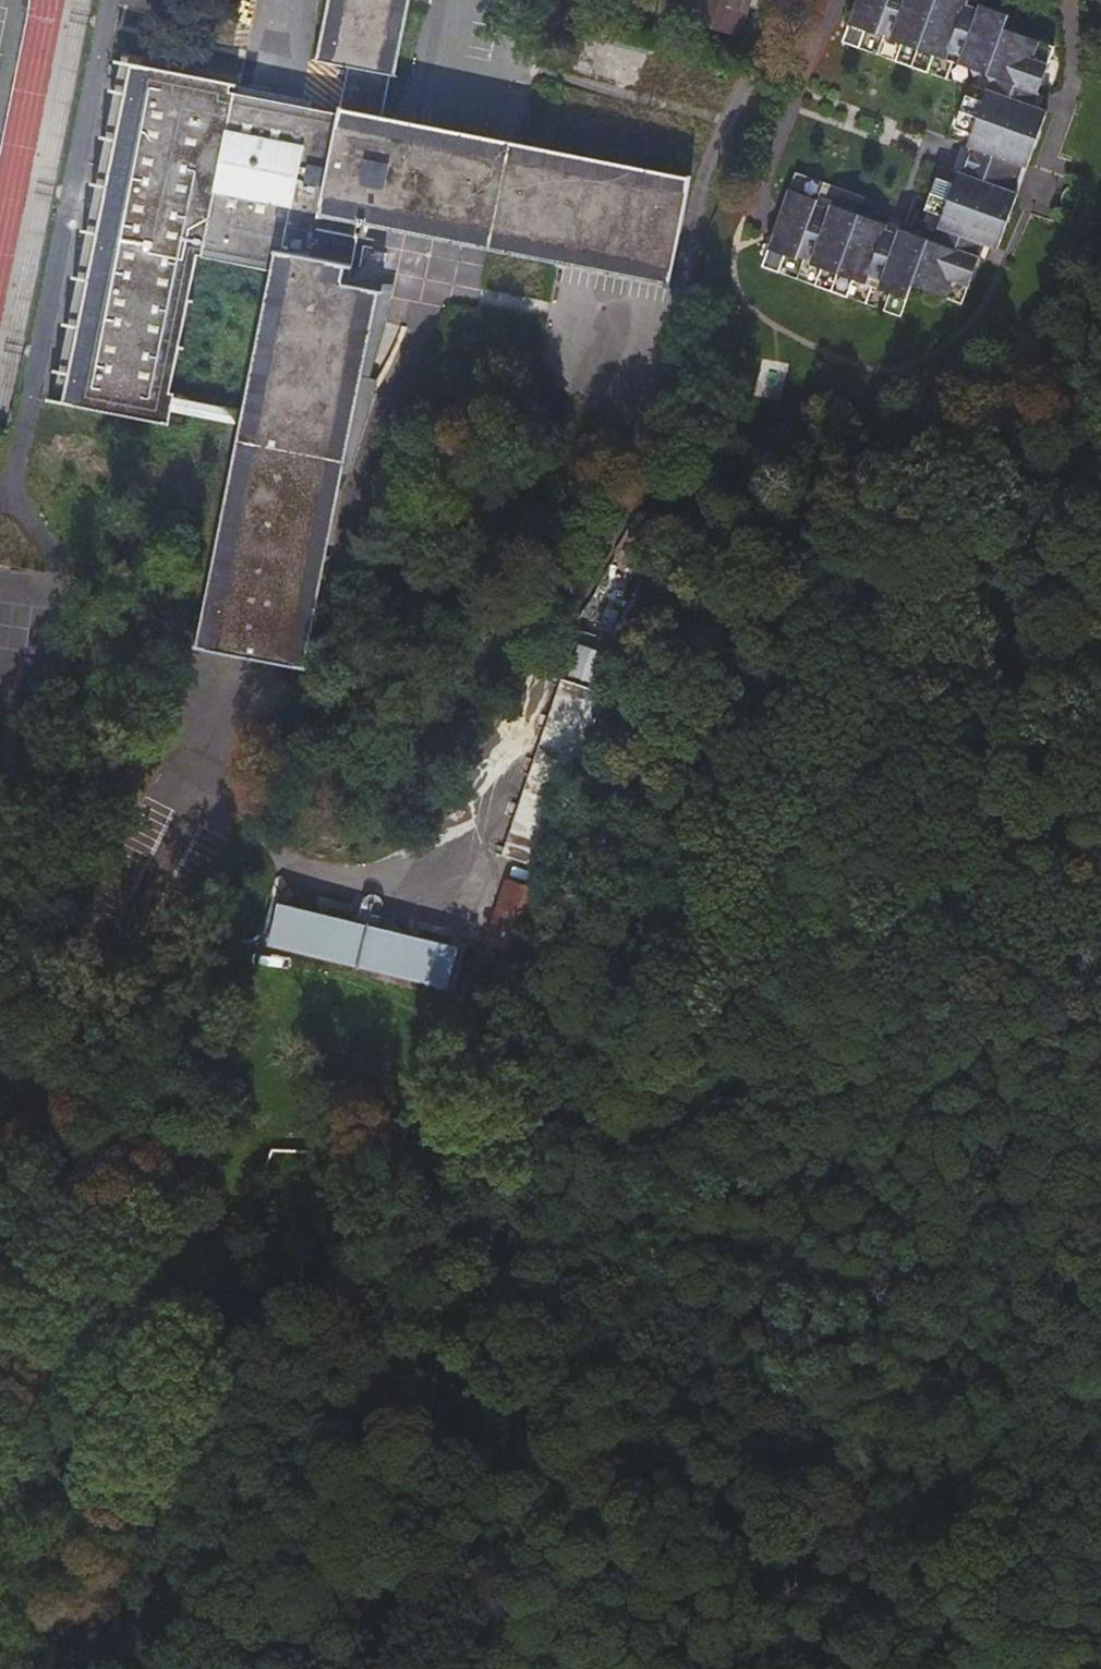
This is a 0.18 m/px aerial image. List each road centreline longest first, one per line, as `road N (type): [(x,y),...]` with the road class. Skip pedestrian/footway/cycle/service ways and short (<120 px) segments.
road 1 (track): [(123,1668),(153,1603),(242,1499),(433,1351),(501,1254),(737,676),(793,626),(1100,480)]

